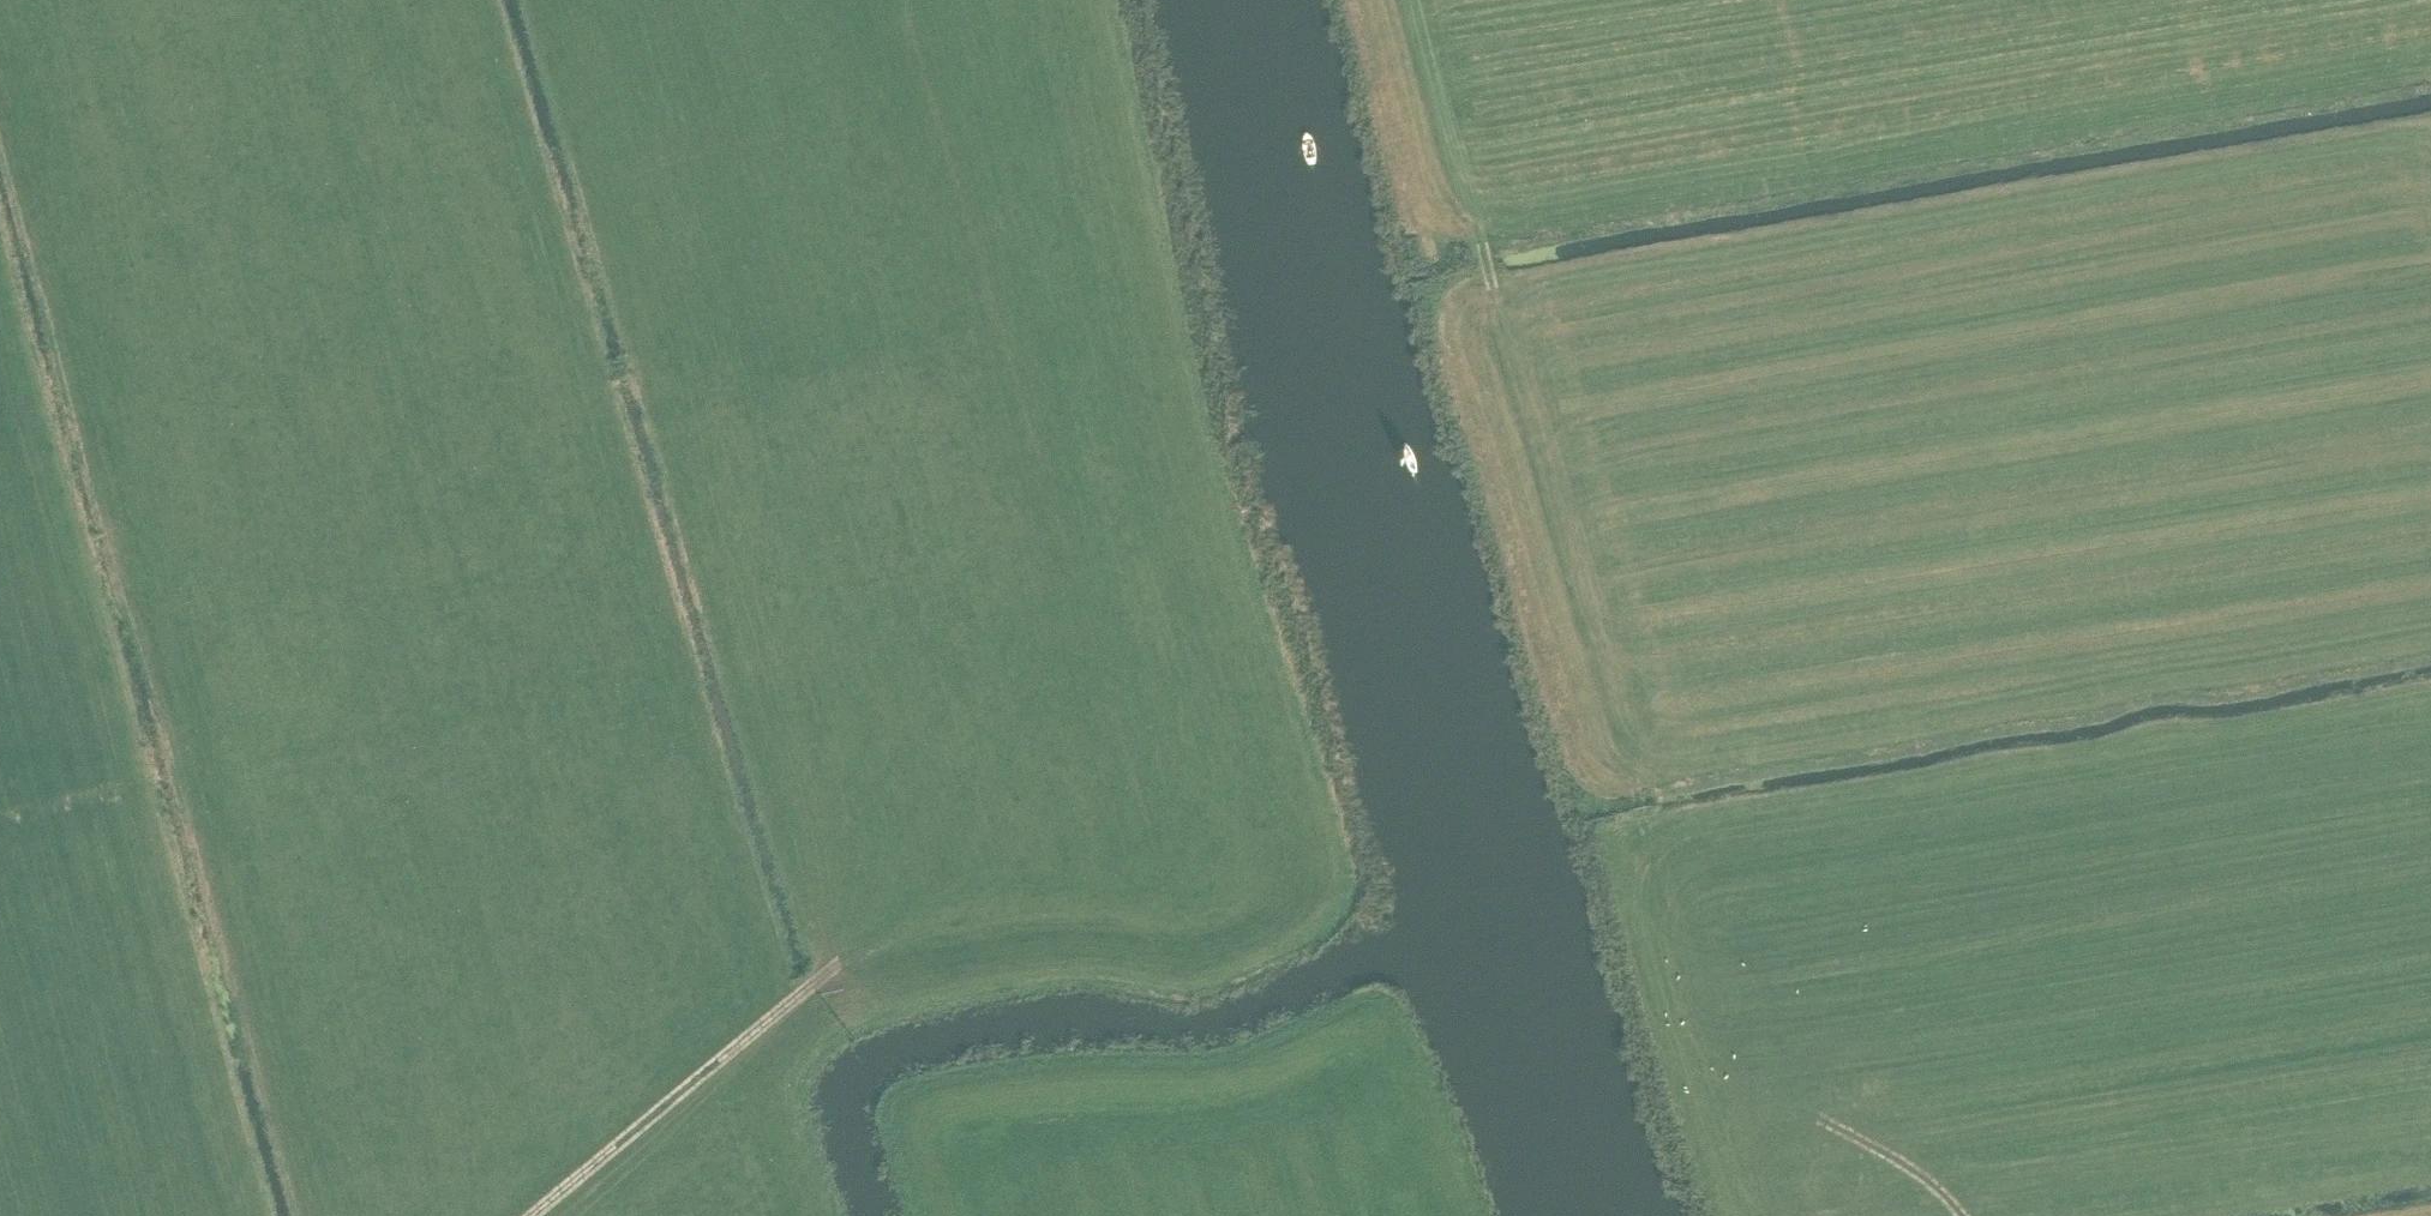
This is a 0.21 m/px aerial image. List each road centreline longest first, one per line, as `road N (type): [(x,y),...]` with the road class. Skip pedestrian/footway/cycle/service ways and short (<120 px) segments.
road 1 (track): [(827,969),(530,1215)]
road 2 (track): [(1829,1122),(1906,1157),(1965,1215)]

